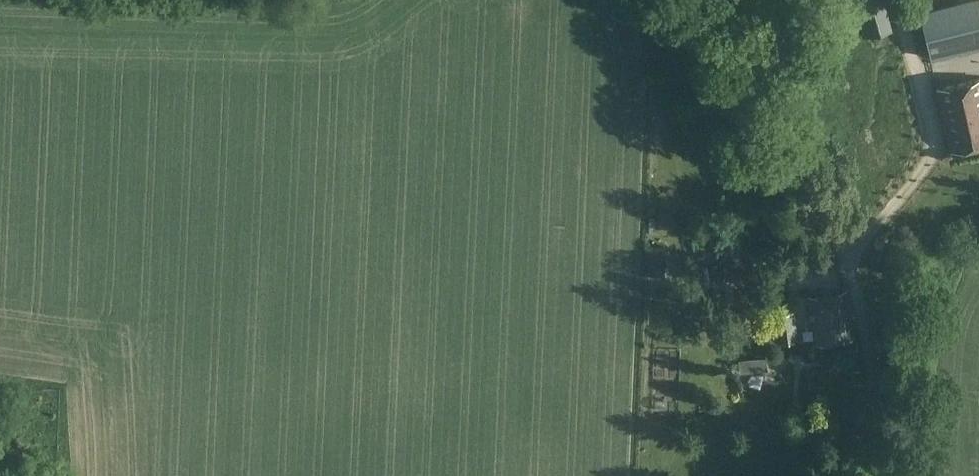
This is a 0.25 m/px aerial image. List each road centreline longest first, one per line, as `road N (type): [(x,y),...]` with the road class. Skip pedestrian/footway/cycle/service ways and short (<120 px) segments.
road 1 (unclassified): [(869,475),(869,328),(839,226),(779,74),(786,25),(800,0)]

